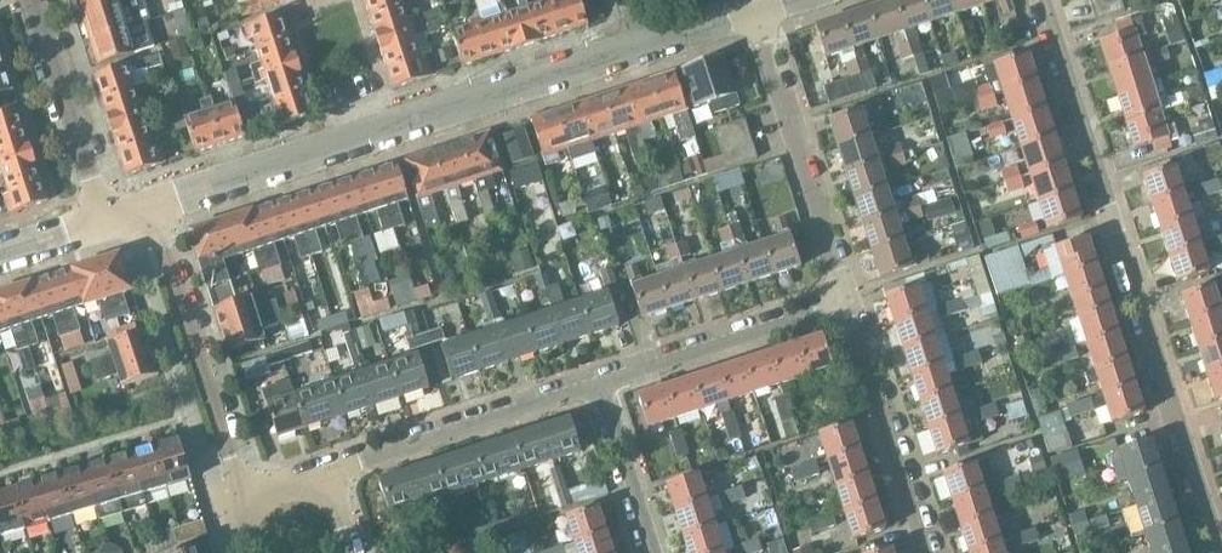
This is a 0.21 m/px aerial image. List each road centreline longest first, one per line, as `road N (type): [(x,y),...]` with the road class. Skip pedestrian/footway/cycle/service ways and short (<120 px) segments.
road 1 (residential): [(1046,0),(1221,552)]
road 2 (residential): [(151,207),(642,45)]
road 3 (residential): [(233,511),(220,496),(128,215)]
road 4 (residential): [(846,297),(756,10)]
road 5 (residential): [(244,493),(151,207)]
road 6 (residential): [(323,471),(599,383)]
road 7 (residential): [(928,552),(846,297)]
road 8 (residential): [(599,383),(846,297)]
road 9 (residential): [(104,222),(29,0)]
road 10 (residential): [(599,383),(653,552)]

